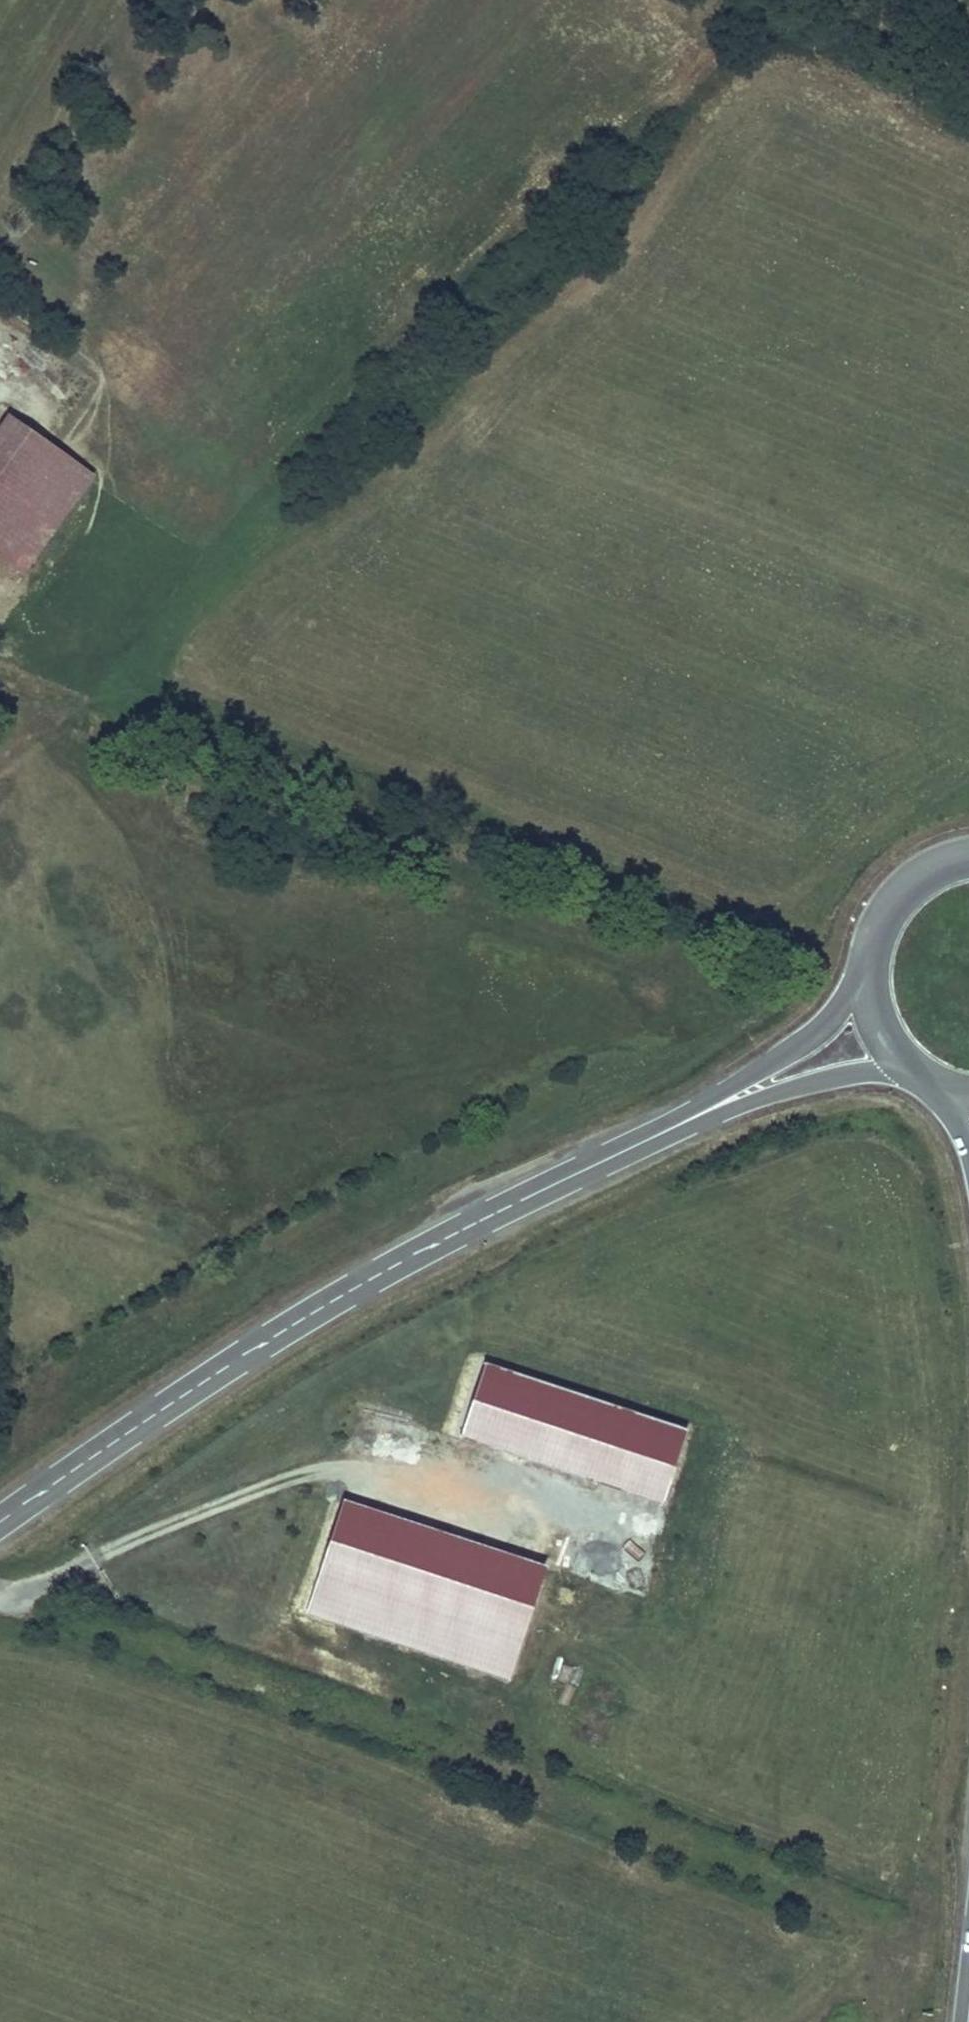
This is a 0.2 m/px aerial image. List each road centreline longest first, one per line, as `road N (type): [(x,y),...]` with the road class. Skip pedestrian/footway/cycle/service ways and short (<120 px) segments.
road 1 (tertiary): [(0,1523),(256,1348),(405,1260),(758,1088)]
road 2 (tertiary): [(869,958),(842,1006),(772,1065),(758,1088)]
road 3 (tertiary): [(758,1088),(919,1077)]
road 4 (tertiary): [(968,858),(927,873),(899,895),(869,958)]
road 5 (tertiary): [(869,958),(877,1024),(919,1077)]

